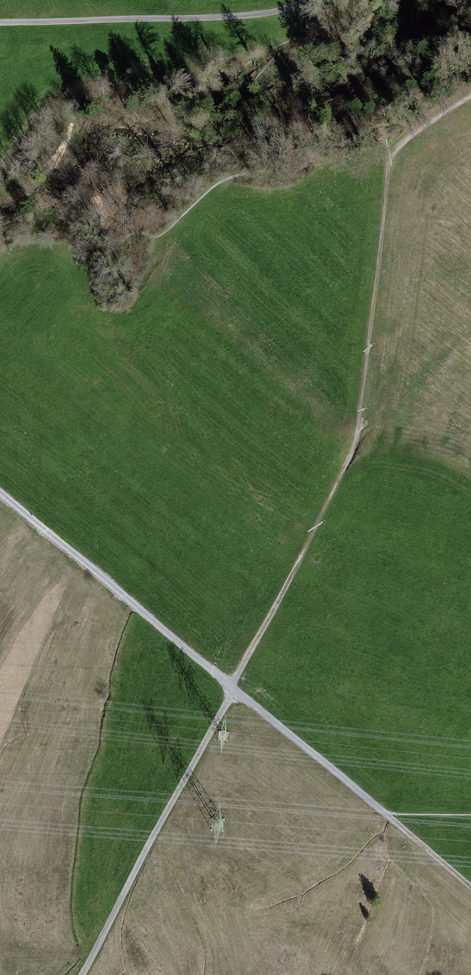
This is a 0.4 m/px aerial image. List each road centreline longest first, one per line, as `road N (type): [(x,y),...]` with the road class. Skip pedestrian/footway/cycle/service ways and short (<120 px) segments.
road 1 (track): [(233,688),(296,567),(351,435),(390,167),(404,138),(470,91)]
road 2 (track): [(83,974),(233,688)]
road 3 (track): [(313,0),(279,18),(0,25)]
road 4 (track): [(233,688),(0,491)]
road 5 (track): [(390,812),(233,688)]

